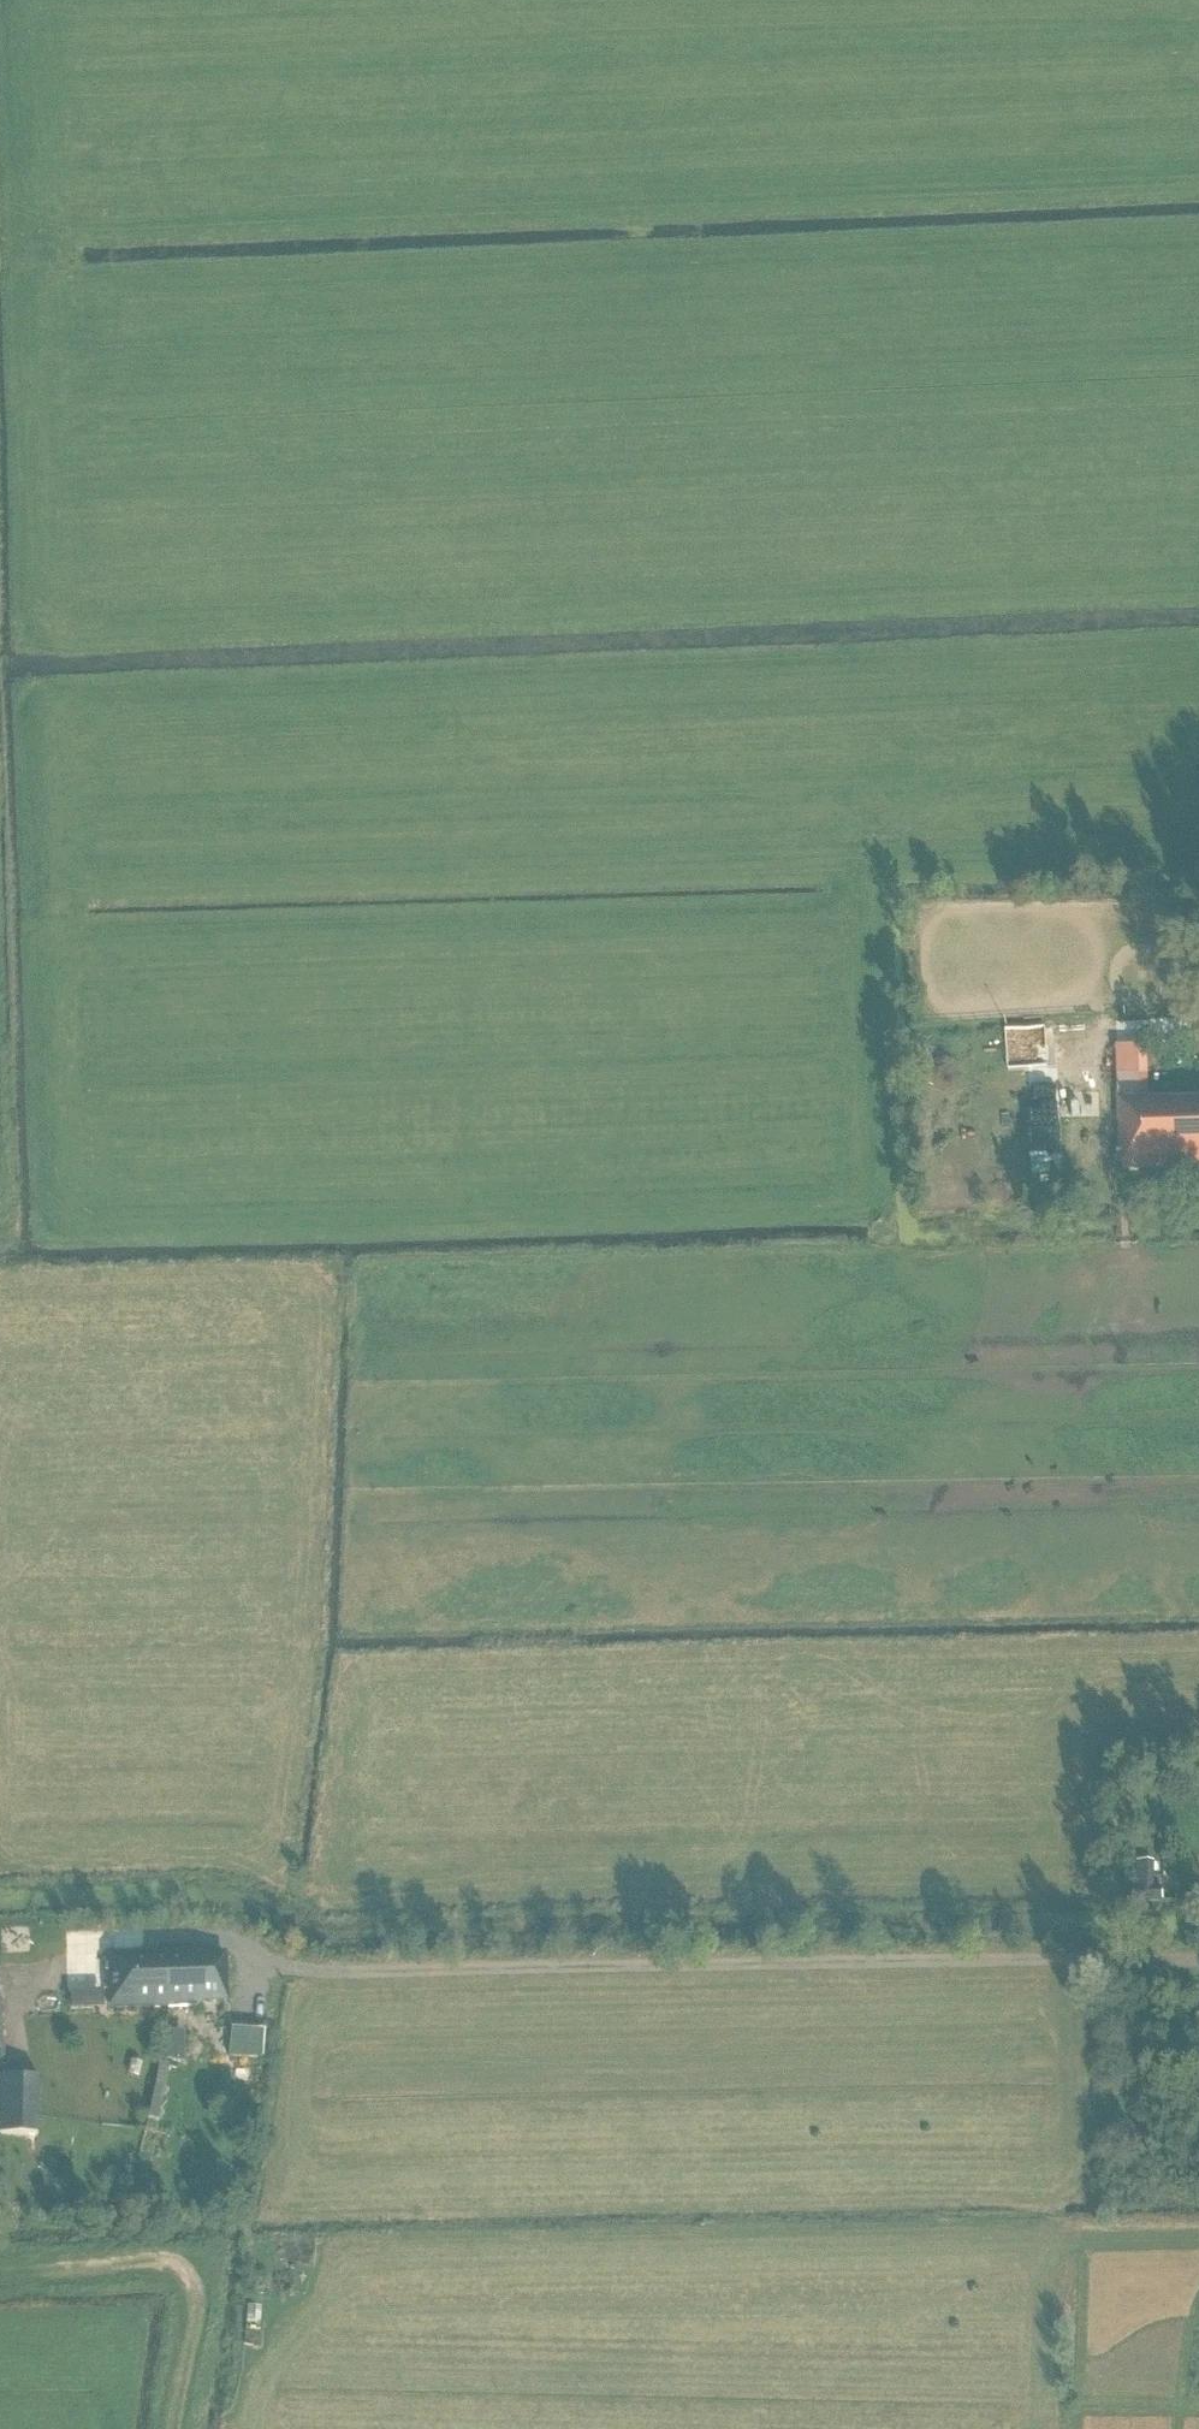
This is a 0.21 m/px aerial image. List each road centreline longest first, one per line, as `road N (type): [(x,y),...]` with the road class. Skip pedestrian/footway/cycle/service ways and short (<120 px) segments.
road 1 (track): [(1198,1952),(266,1969)]

